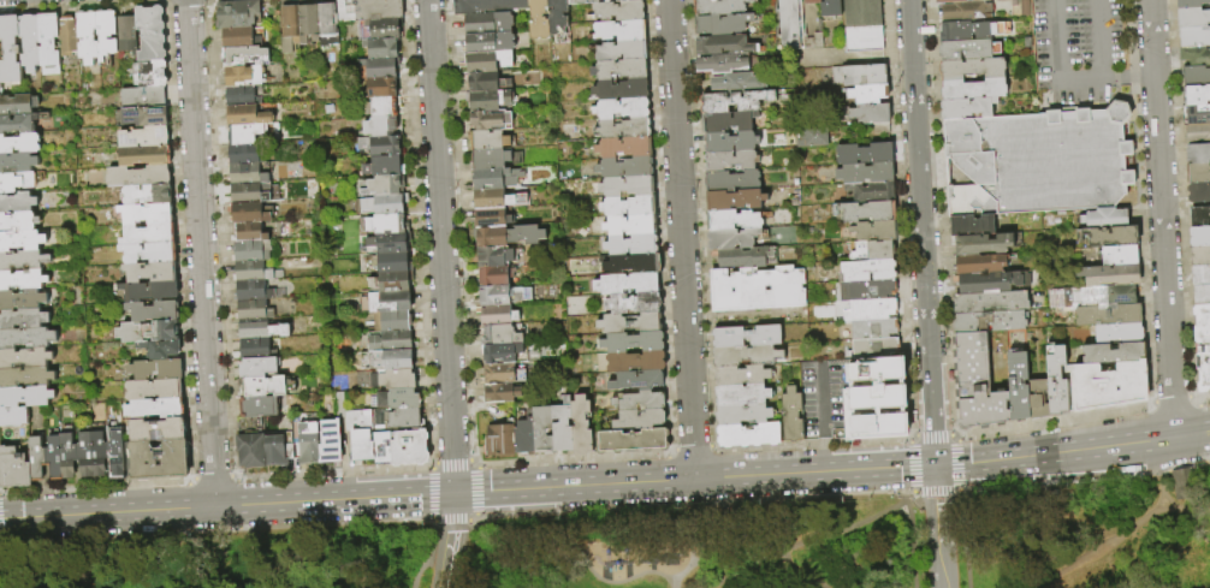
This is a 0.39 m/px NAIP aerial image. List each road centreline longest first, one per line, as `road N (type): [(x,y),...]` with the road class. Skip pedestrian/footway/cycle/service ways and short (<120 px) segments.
road 1 (residential): [(187,0),(215,507)]
road 2 (residential): [(427,0),(452,493)]
road 3 (secondary): [(935,465),(452,493)]
road 4 (residential): [(668,0),(695,480)]
road 5 (residential): [(909,0),(935,465)]
road 6 (residential): [(1149,0),(1174,438)]
road 7 (secondary): [(452,493),(215,507)]
road 8 (secondary): [(215,507),(0,519)]
road 9 (secondary): [(935,465),(1105,447)]

